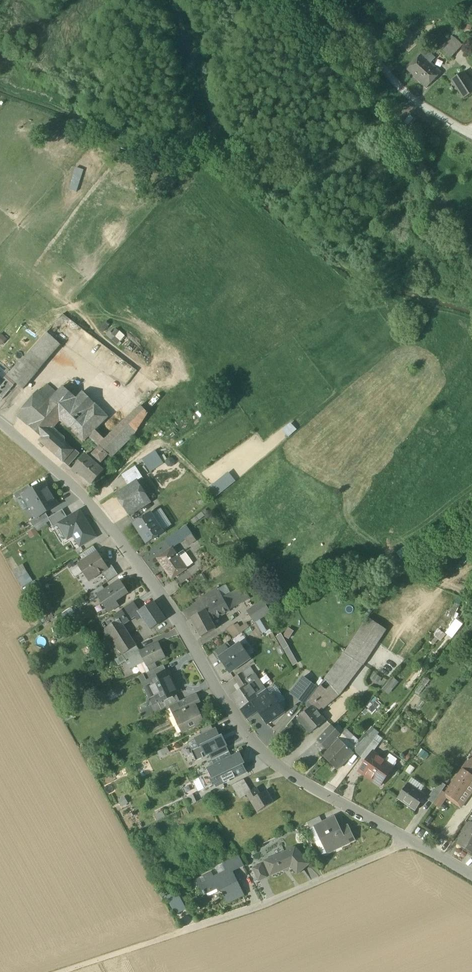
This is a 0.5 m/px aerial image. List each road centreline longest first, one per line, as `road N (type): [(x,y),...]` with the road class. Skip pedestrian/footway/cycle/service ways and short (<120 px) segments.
road 1 (residential): [(471,877),(281,770),(247,734),(183,625),(88,501),(0,423)]
road 2 (track): [(407,841),(265,904),(62,971)]
road 3 (unclassified): [(341,0),(359,38),(414,102),(471,136)]

